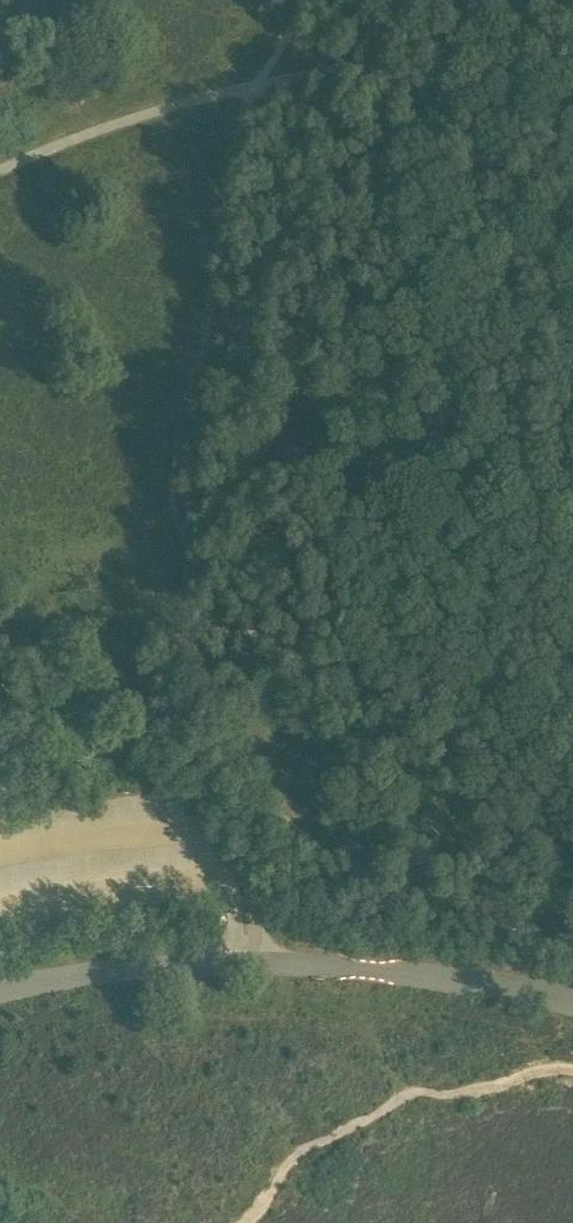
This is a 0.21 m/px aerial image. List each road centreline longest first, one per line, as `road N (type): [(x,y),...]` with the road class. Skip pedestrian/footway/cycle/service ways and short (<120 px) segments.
road 1 (unclassified): [(0,992),(75,976),(266,961),(436,976),(572,1002)]

